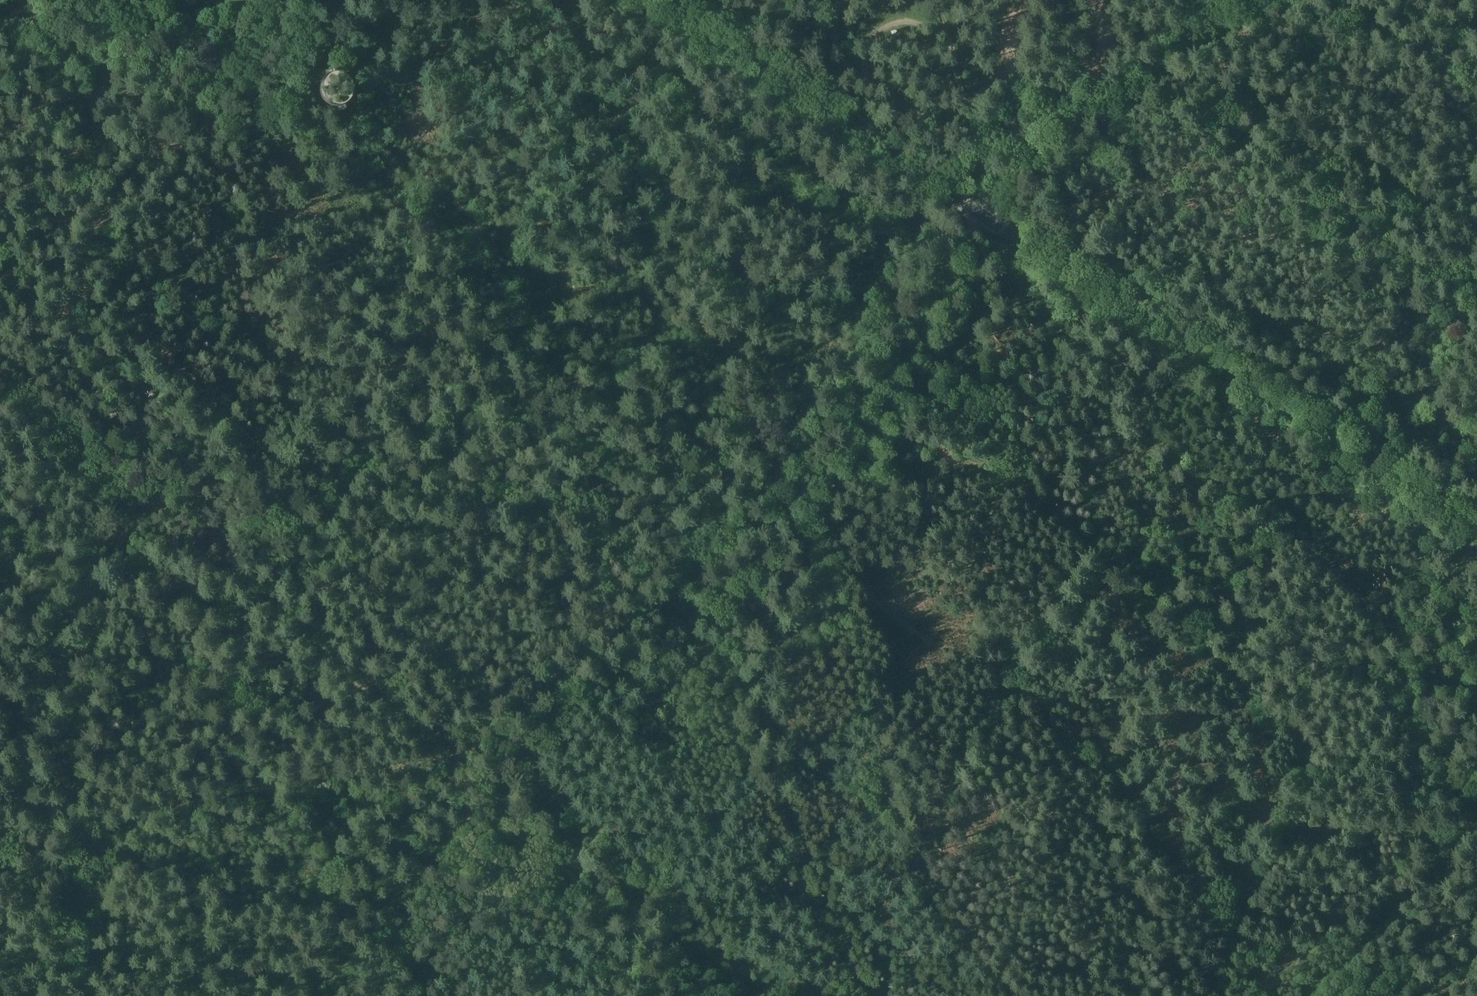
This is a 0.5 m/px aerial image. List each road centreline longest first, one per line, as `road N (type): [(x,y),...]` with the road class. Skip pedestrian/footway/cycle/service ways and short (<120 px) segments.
road 1 (secondary): [(1476,523),(984,217)]
road 2 (secondary): [(984,217),(642,0)]
road 3 (track): [(57,837),(438,768)]
road 4 (track): [(438,768),(182,536)]
road 5 (track): [(709,995),(456,783)]
road 6 (track): [(57,837),(182,536)]
road 7 (track): [(1476,107),(1240,10)]
road 8 (track): [(182,536),(37,412)]

